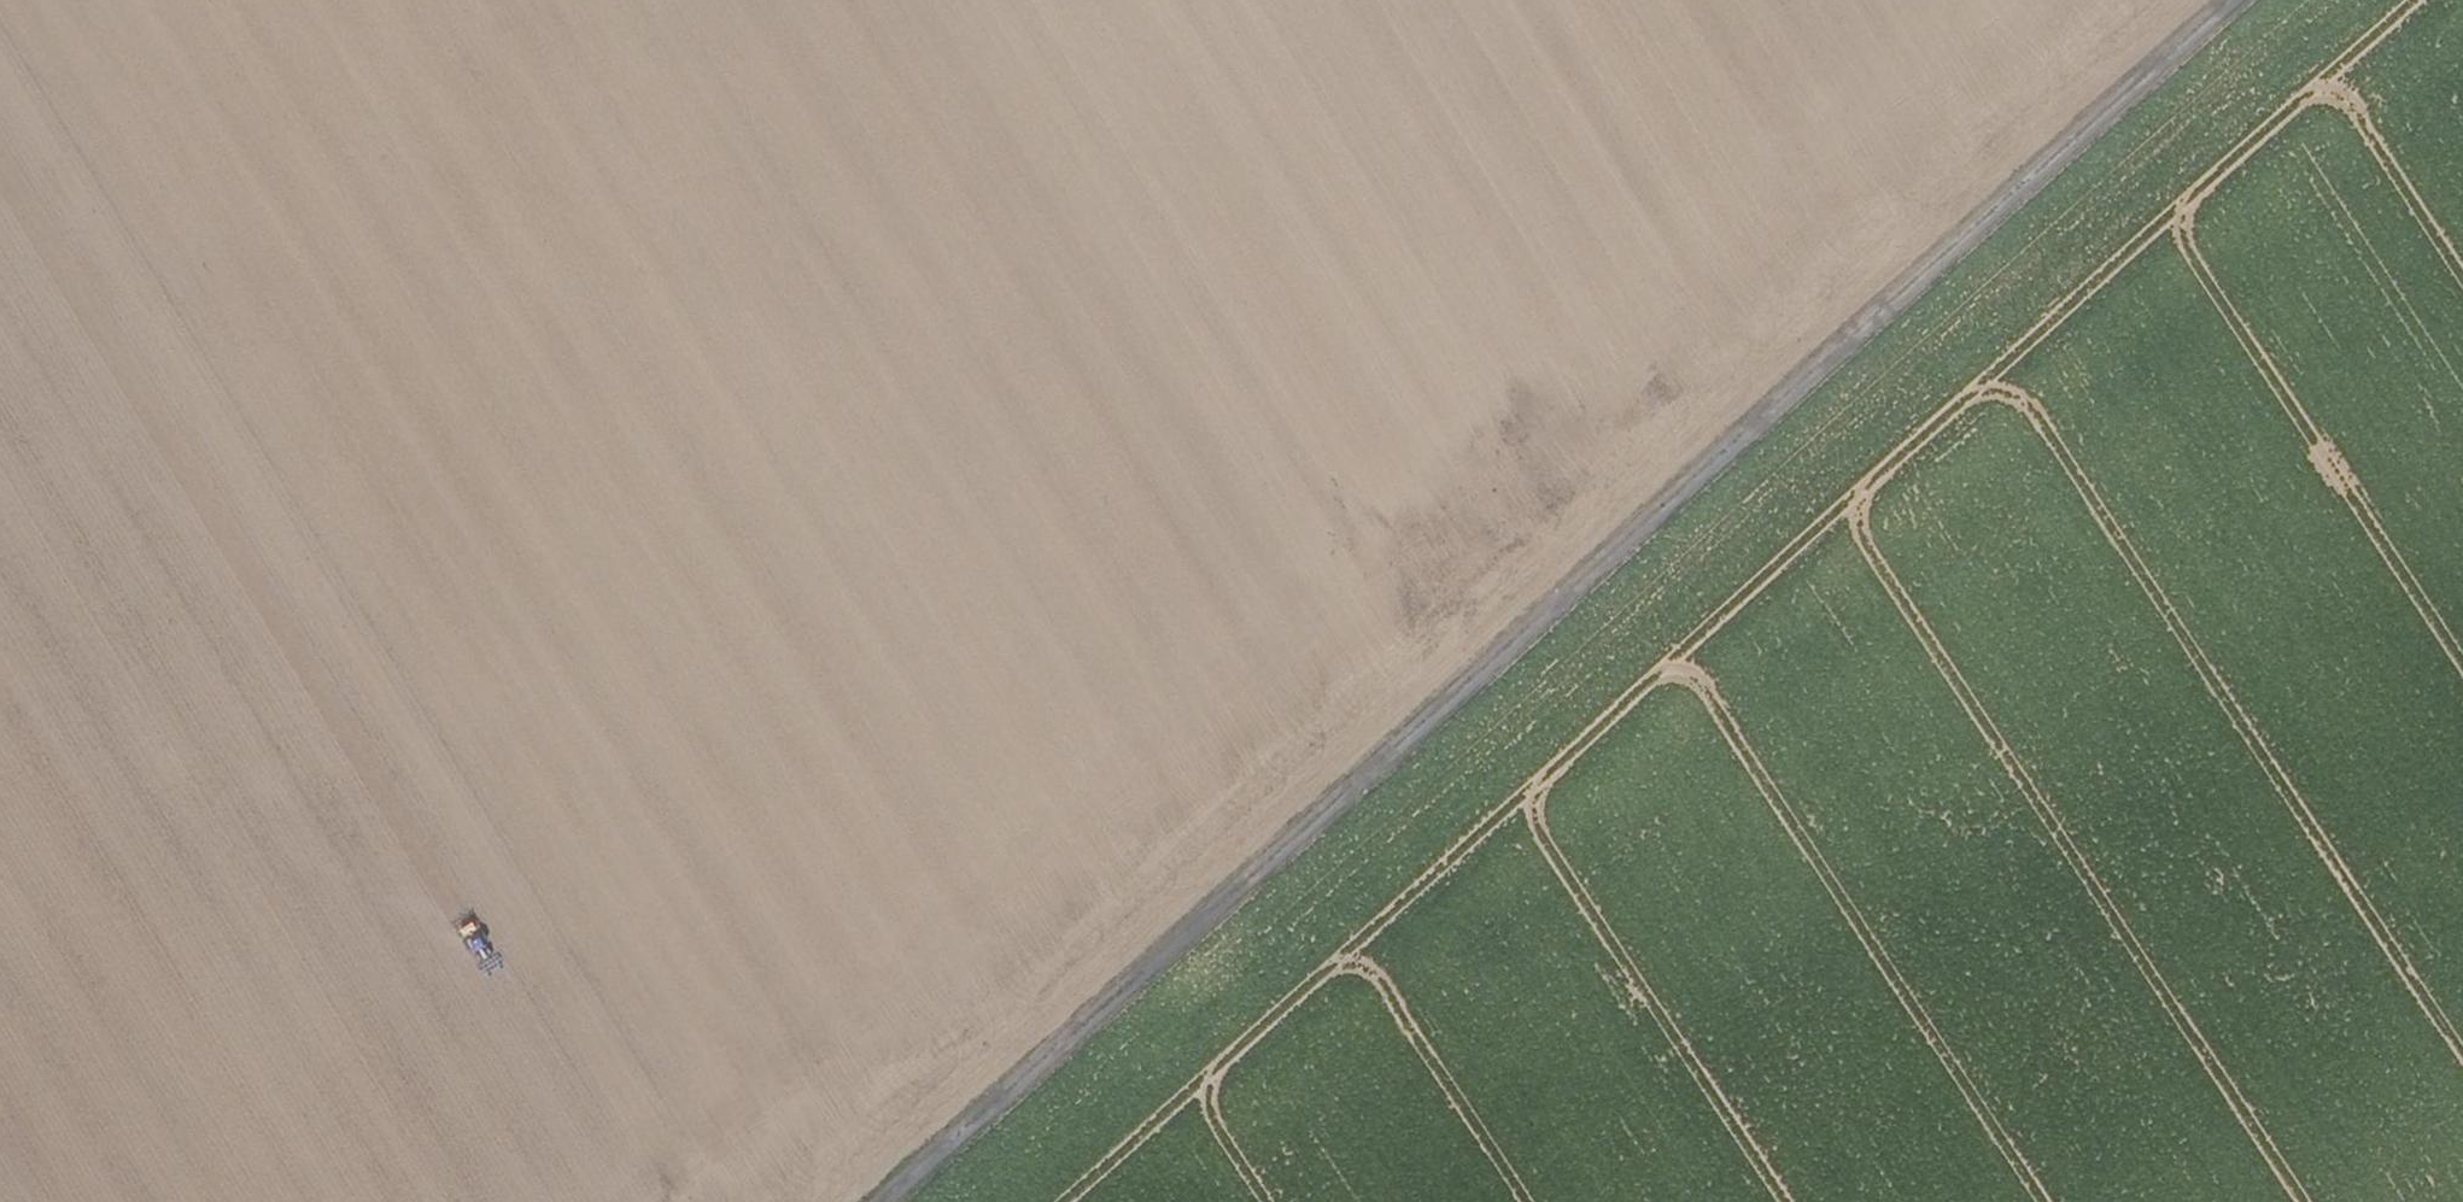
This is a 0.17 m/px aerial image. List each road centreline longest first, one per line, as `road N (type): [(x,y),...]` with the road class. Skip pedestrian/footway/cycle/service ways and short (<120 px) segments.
road 1 (track): [(865,1201),(2215,0)]

